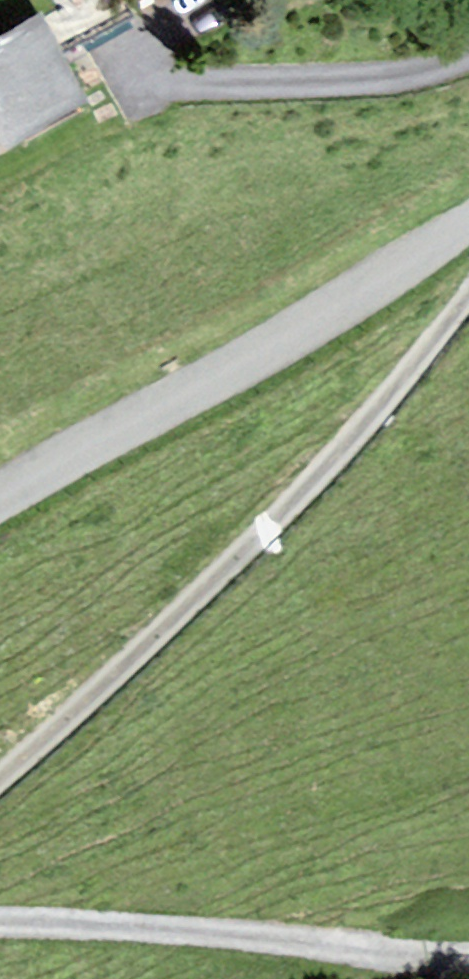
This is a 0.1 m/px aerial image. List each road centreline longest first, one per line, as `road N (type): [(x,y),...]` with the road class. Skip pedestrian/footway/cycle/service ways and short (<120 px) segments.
road 1 (unclassified): [(468,300),(269,528),(0,779)]
road 2 (unclassified): [(0,508),(247,367),(468,226)]
road 3 (unclassified): [(0,922),(322,947),(468,976)]

